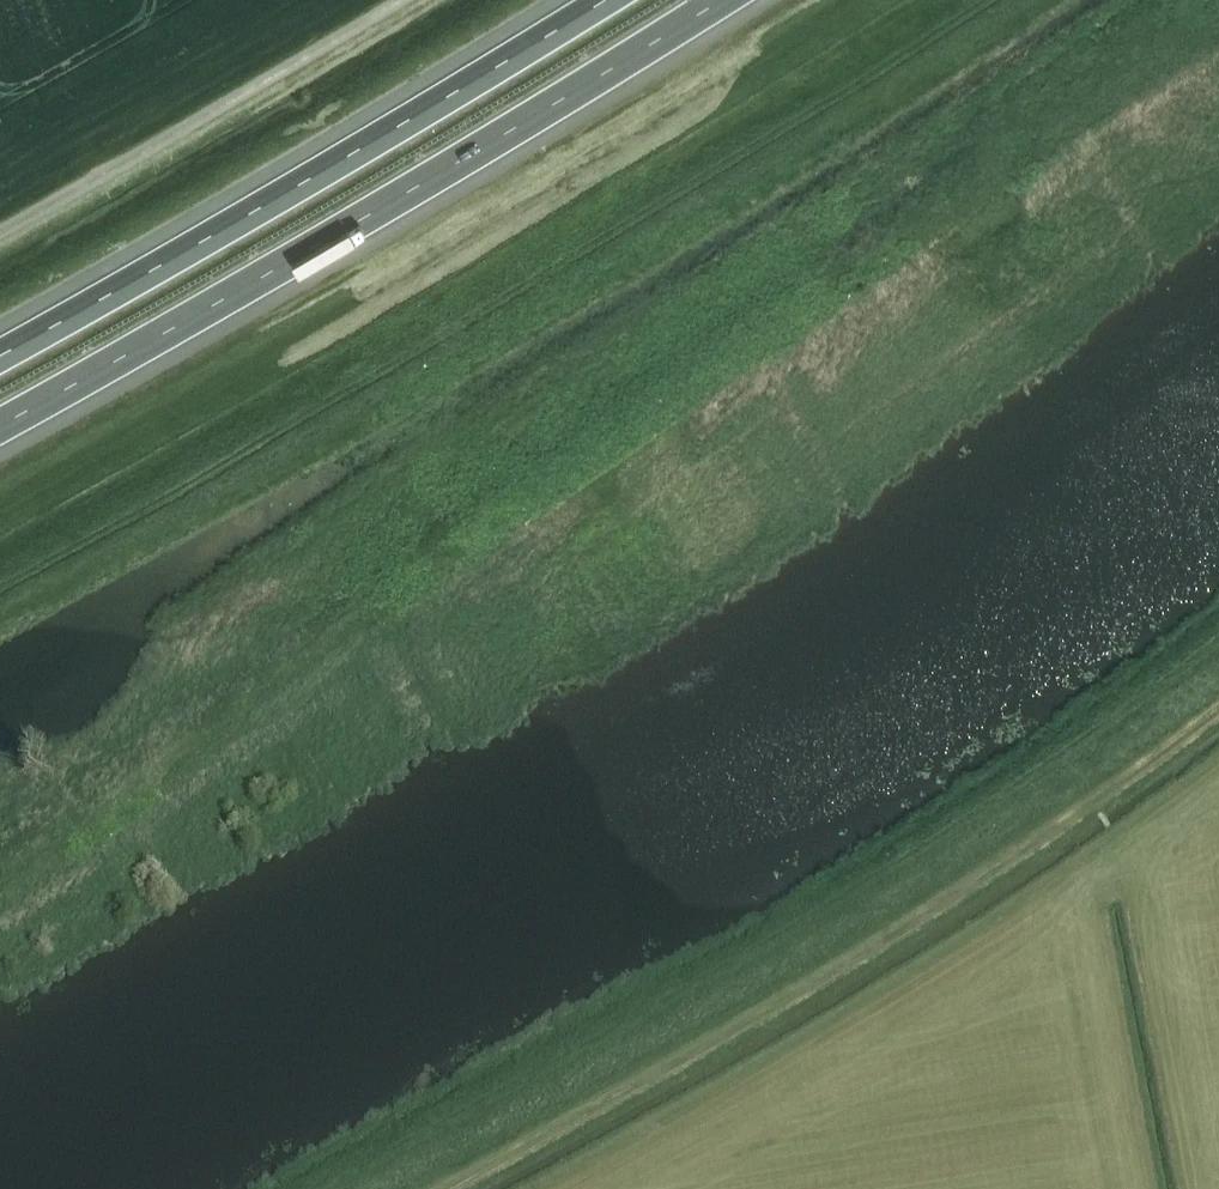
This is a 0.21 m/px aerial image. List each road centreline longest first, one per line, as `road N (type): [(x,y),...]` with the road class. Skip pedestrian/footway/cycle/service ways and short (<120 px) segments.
road 1 (motorway): [(0,424),(228,296),(713,0)]
road 2 (motorway): [(605,0),(238,219),(0,349)]
road 3 (unclassified): [(0,234),(404,0)]

